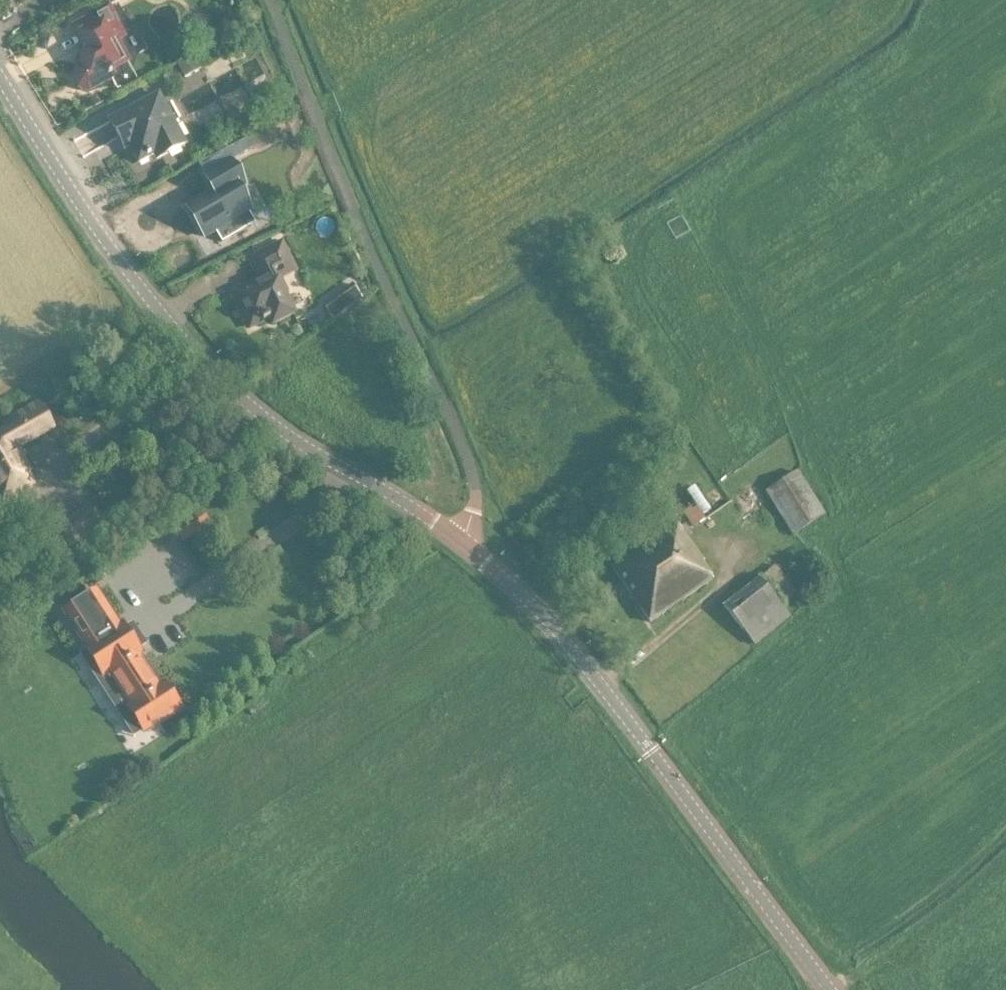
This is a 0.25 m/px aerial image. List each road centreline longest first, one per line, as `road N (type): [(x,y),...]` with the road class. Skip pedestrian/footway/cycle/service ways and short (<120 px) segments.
road 1 (tertiary): [(831,989),(542,616),(464,543),(279,428),(197,357),(98,230),(0,81)]

